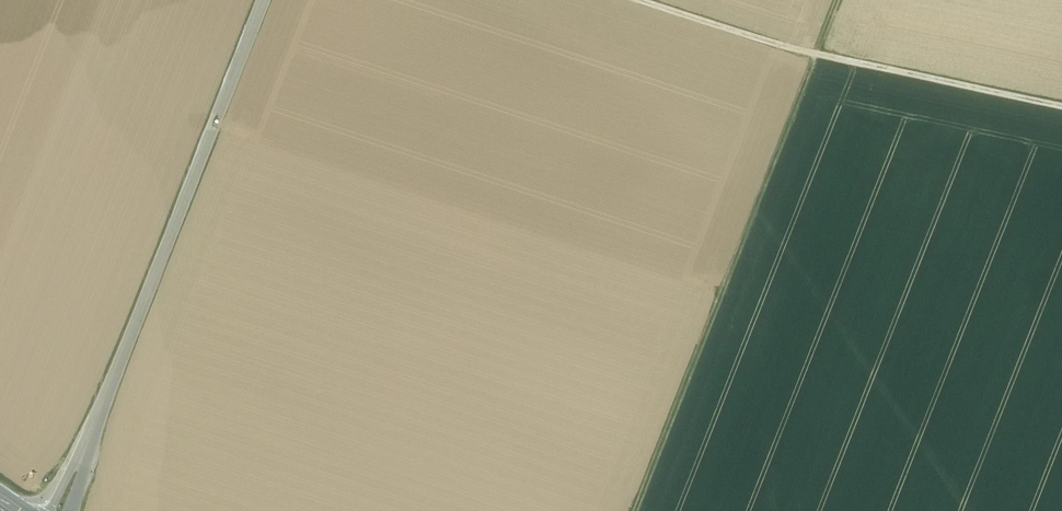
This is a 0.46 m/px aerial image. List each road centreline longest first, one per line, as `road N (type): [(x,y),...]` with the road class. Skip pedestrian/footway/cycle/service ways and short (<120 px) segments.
road 1 (unclassified): [(265,0),(63,510)]
road 2 (track): [(636,510),(816,58)]
road 3 (track): [(1061,109),(816,58),(638,0)]

